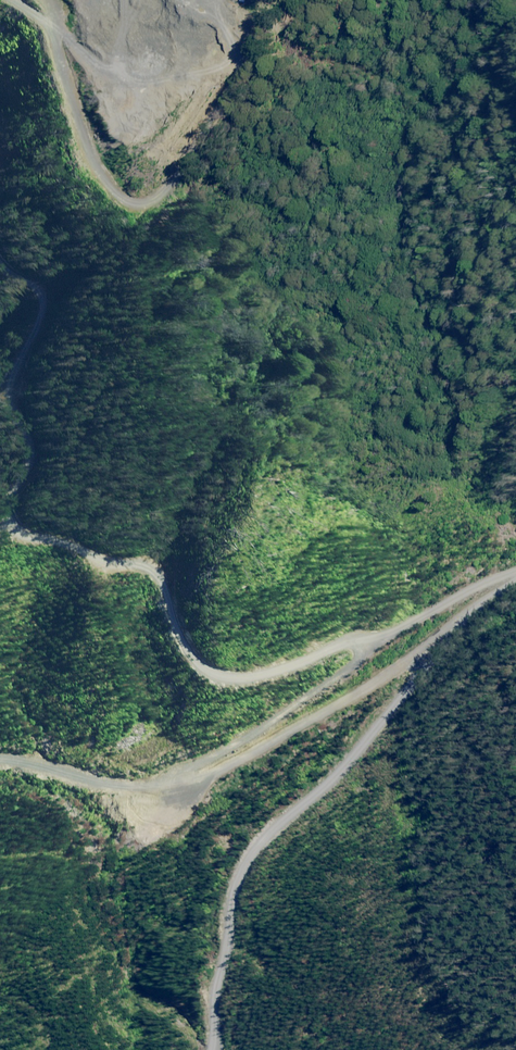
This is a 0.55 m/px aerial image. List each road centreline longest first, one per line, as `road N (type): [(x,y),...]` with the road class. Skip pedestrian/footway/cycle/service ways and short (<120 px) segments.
road 1 (track): [(515,586),(202,780),(113,785),(46,762),(0,765)]
road 2 (track): [(379,645),(354,638),(257,674),(224,677),(203,668),(181,639),(160,571),(19,535),(4,522),(0,496)]
road 3 (track): [(209,1049),(211,995),(237,872),(276,819),(344,761),(416,677),(407,660)]
road 4 (track): [(515,574),(391,637),(195,762),(176,787)]
road 5 (track): [(21,0),(54,37),(92,147),(121,186),(140,192),(172,163)]
road 6 (track): [(0,484),(21,453),(21,420),(7,391),(32,340),(36,314),(0,267)]

